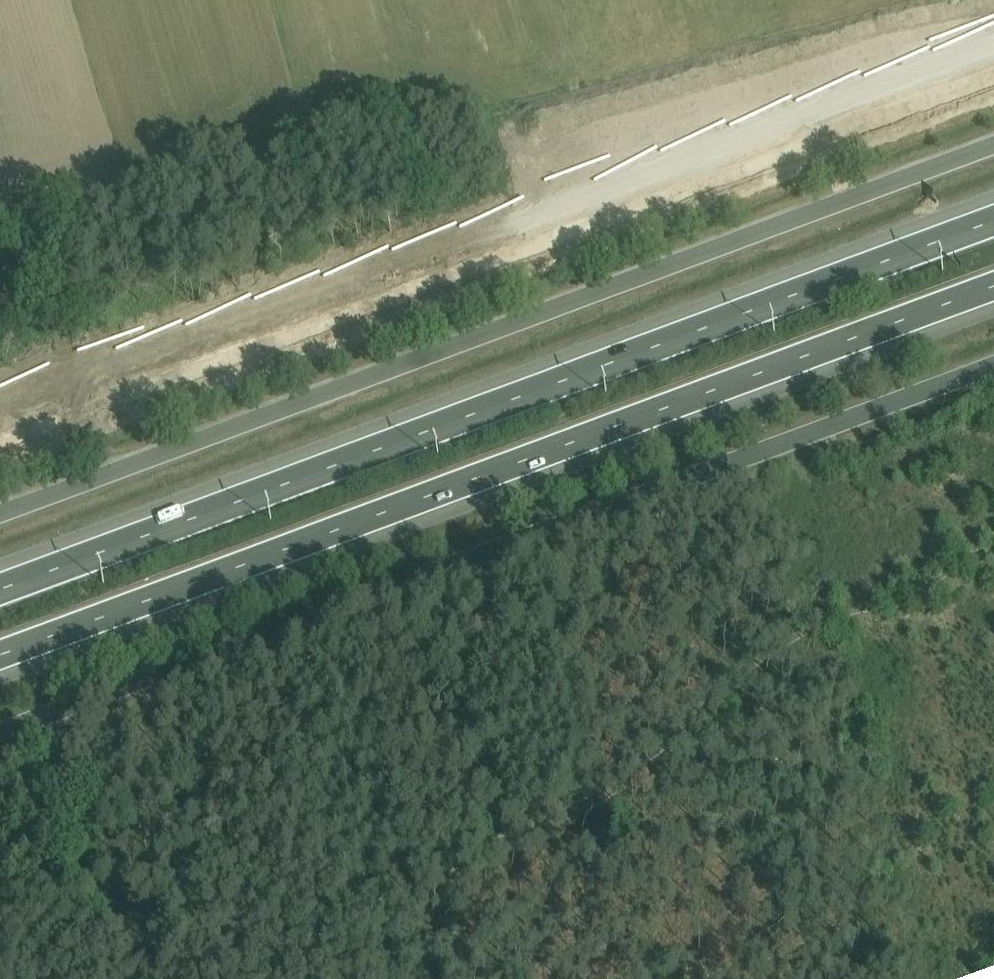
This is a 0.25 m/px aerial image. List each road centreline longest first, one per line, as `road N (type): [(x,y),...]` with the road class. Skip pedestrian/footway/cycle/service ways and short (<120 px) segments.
road 1 (motorway): [(993,220),(0,590)]
road 2 (tertiary): [(0,513),(993,144)]
road 3 (motorway): [(0,655),(993,287)]
road 4 (tertiary): [(993,372),(401,599),(0,739)]
road 5 (track): [(993,566),(753,662),(655,765),(190,978)]

